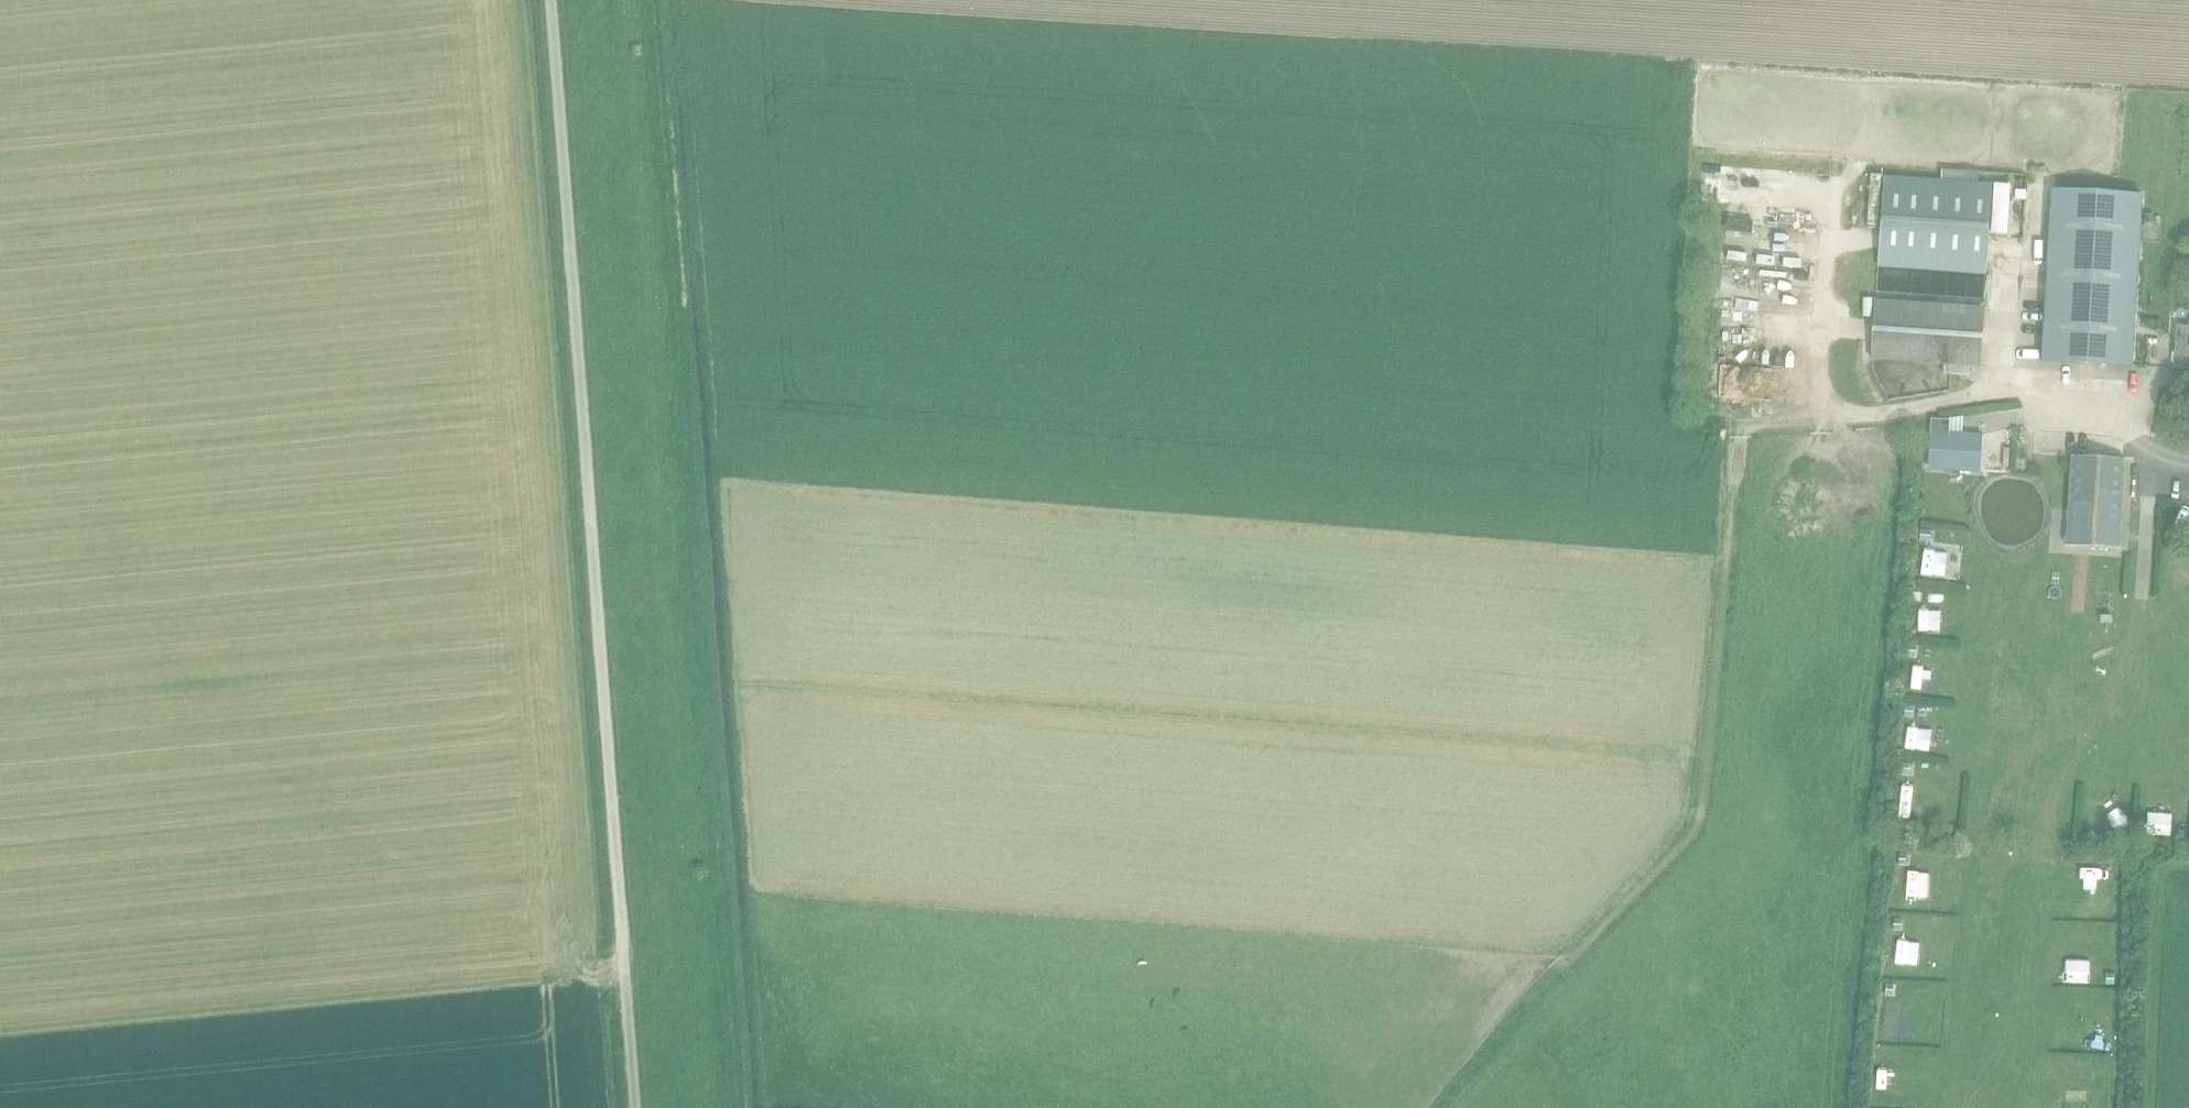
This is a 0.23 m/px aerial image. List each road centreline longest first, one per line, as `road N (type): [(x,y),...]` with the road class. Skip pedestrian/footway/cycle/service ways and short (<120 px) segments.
road 1 (unclassified): [(622,1107),(546,0)]

